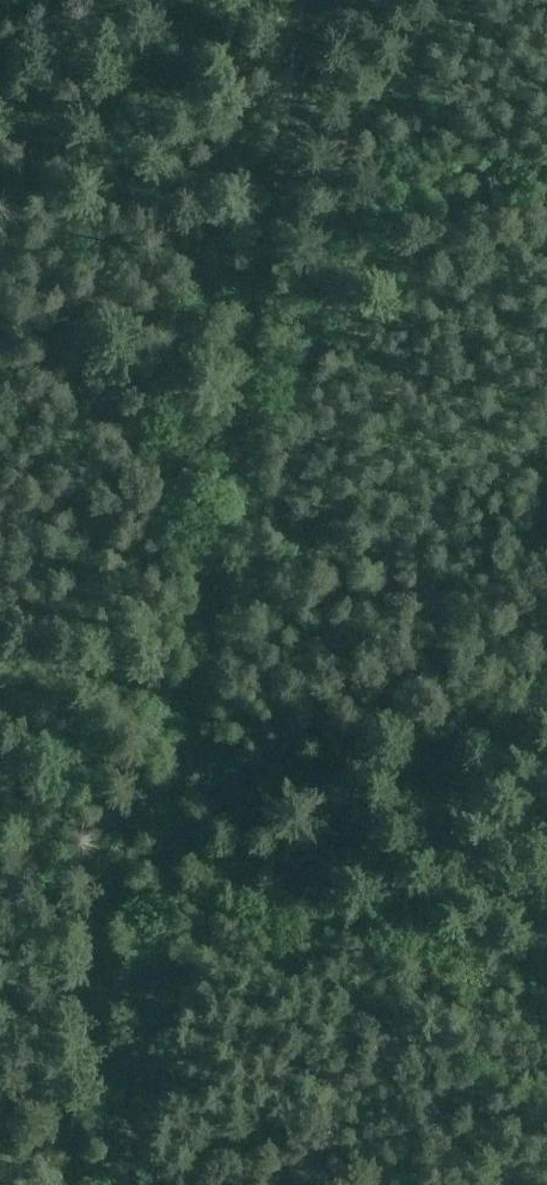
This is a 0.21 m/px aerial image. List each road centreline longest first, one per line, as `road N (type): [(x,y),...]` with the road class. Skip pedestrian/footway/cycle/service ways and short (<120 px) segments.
road 1 (track): [(298,0),(104,1184)]
road 2 (track): [(279,128),(546,175)]

